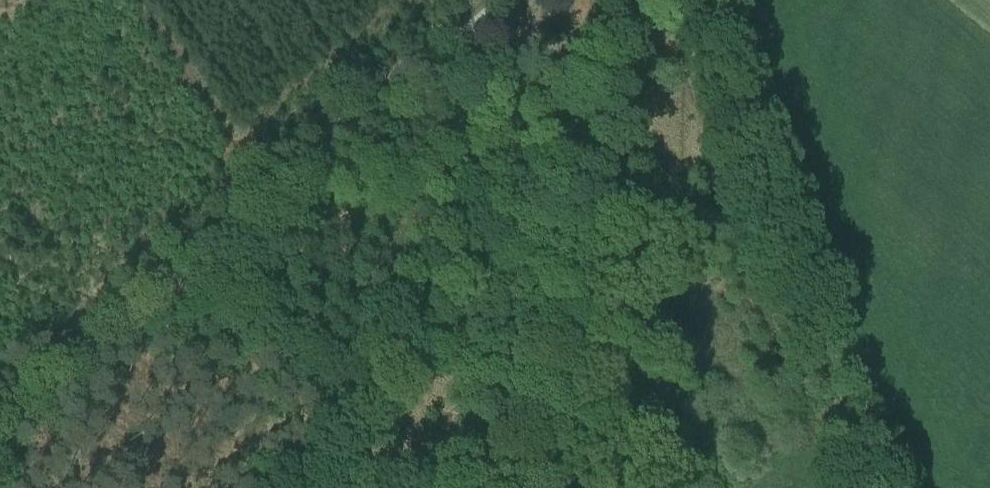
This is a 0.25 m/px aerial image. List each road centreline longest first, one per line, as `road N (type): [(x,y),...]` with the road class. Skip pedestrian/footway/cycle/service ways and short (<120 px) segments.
road 1 (track): [(695,0),(875,487)]

